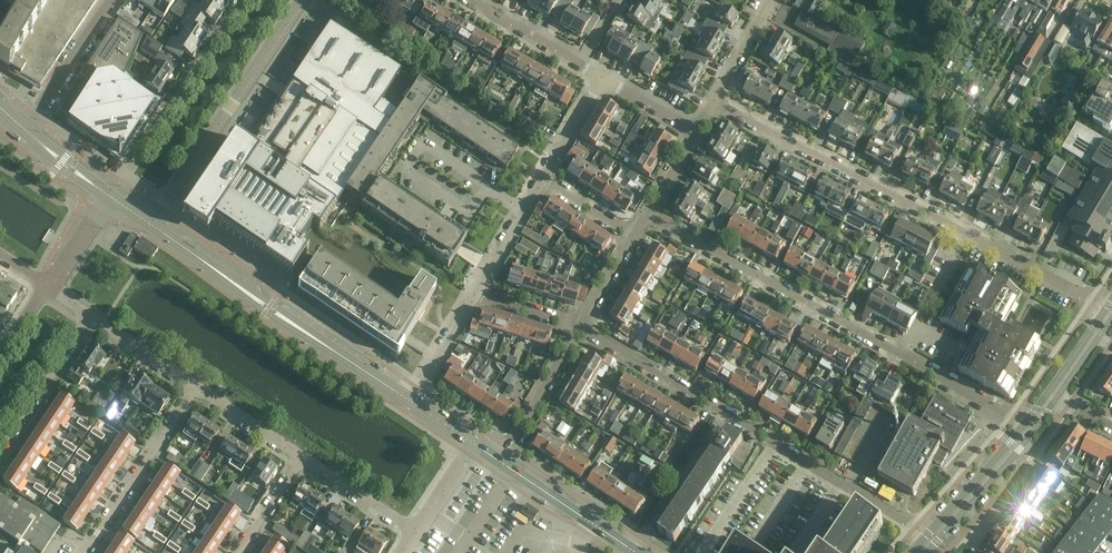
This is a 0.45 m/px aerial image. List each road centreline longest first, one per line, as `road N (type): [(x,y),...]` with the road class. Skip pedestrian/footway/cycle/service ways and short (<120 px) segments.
road 1 (residential): [(633,240),(584,328),(926,535)]
road 2 (residential): [(1104,309),(714,104)]
road 3 (residential): [(1025,422),(648,215)]
road 4 (tertiary): [(411,402),(151,226)]
road 5 (residential): [(475,295),(559,320),(571,332),(499,462)]
road 6 (residential): [(161,210),(302,0)]
road 7 (secondary): [(927,552),(1057,399)]
road 8 (residential): [(85,552),(198,389)]
road 9 (tertiary): [(637,552),(499,462)]
road 10 (residential): [(0,448),(89,315)]
road 11 (residential): [(24,130),(112,0)]
road 12 (secondary): [(1025,422),(926,535)]
road 13 (secondary): [(1104,309),(1025,422)]
road 14 (residential): [(415,534),(301,458)]
road 15 (residential): [(198,389),(89,315)]
road 16 (residential): [(475,295),(542,182)]
road 17 (residential): [(471,0),(580,66)]
road 18 (residential): [(243,0),(173,105)]
road 19 (residential): [(411,402),(475,295)]
road 20 (residential): [(301,458),(198,389)]
road 21 (residential): [(775,0),(714,104)]

